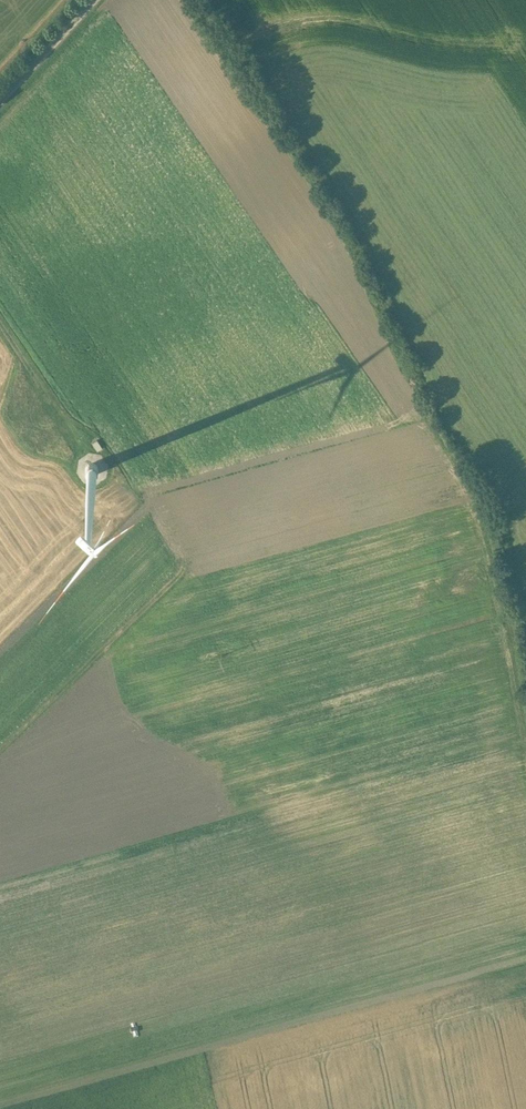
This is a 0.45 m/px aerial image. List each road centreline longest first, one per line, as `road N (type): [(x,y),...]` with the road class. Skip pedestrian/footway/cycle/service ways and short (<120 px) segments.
road 1 (track): [(0,319),(87,450)]
road 2 (unclassified): [(0,102),(94,0)]

